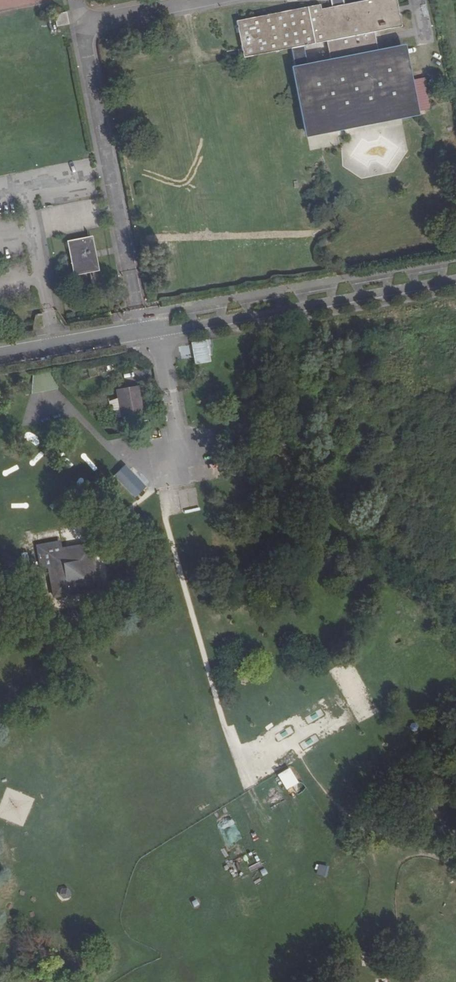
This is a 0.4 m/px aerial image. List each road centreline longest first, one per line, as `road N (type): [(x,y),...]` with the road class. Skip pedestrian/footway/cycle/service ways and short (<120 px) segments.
road 1 (unclassified): [(206,0),(81,25),(142,331)]
road 2 (unclassified): [(455,277),(142,331)]
road 3 (unclassified): [(142,331),(0,356)]

